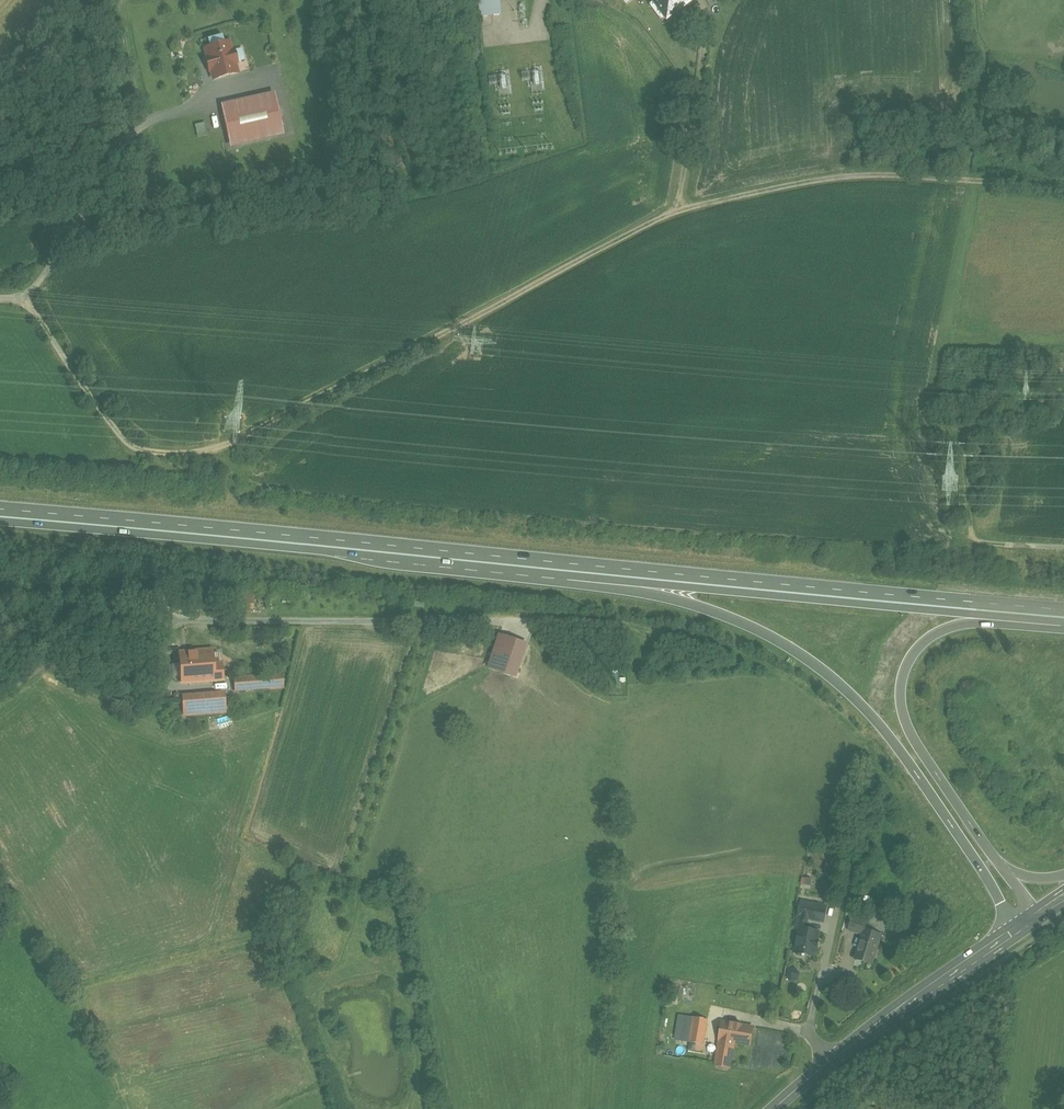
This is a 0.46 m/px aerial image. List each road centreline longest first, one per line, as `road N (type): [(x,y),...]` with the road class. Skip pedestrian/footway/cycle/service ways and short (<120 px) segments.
road 1 (track): [(0,291),(26,289),(40,318),(138,440),(237,448),(682,207),(891,169),(1004,183)]
road 2 (trunk): [(0,511),(598,571)]
road 3 (trunk): [(598,571),(757,629),(845,687),(885,731),(1021,926)]
road 4 (trunk): [(598,571),(1025,610)]
road 5 (trunk): [(1007,871),(908,736),(903,681),(910,660),(946,629),(1025,610)]
road 6 (secondary): [(774,1108),(1021,926)]
road 7 (track): [(964,178),(984,59),(973,0)]

